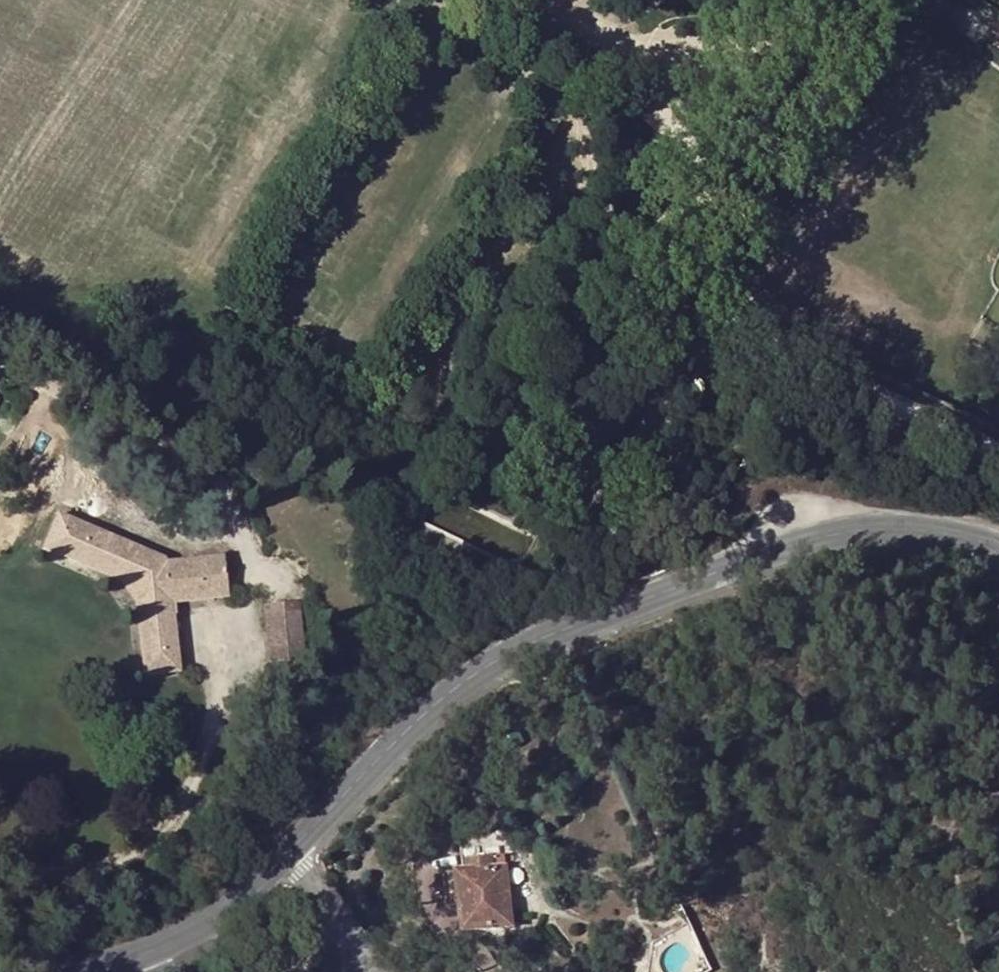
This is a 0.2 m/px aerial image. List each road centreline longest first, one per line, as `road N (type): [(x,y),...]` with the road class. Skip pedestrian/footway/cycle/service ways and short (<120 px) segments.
road 1 (tertiary): [(286,855),(379,757),(457,689),(532,646),(714,572),(858,532),(911,530),(998,552)]
road 2 (tertiary): [(138,955),(249,890),(286,855)]
road 3 (residential): [(286,855),(375,971)]

